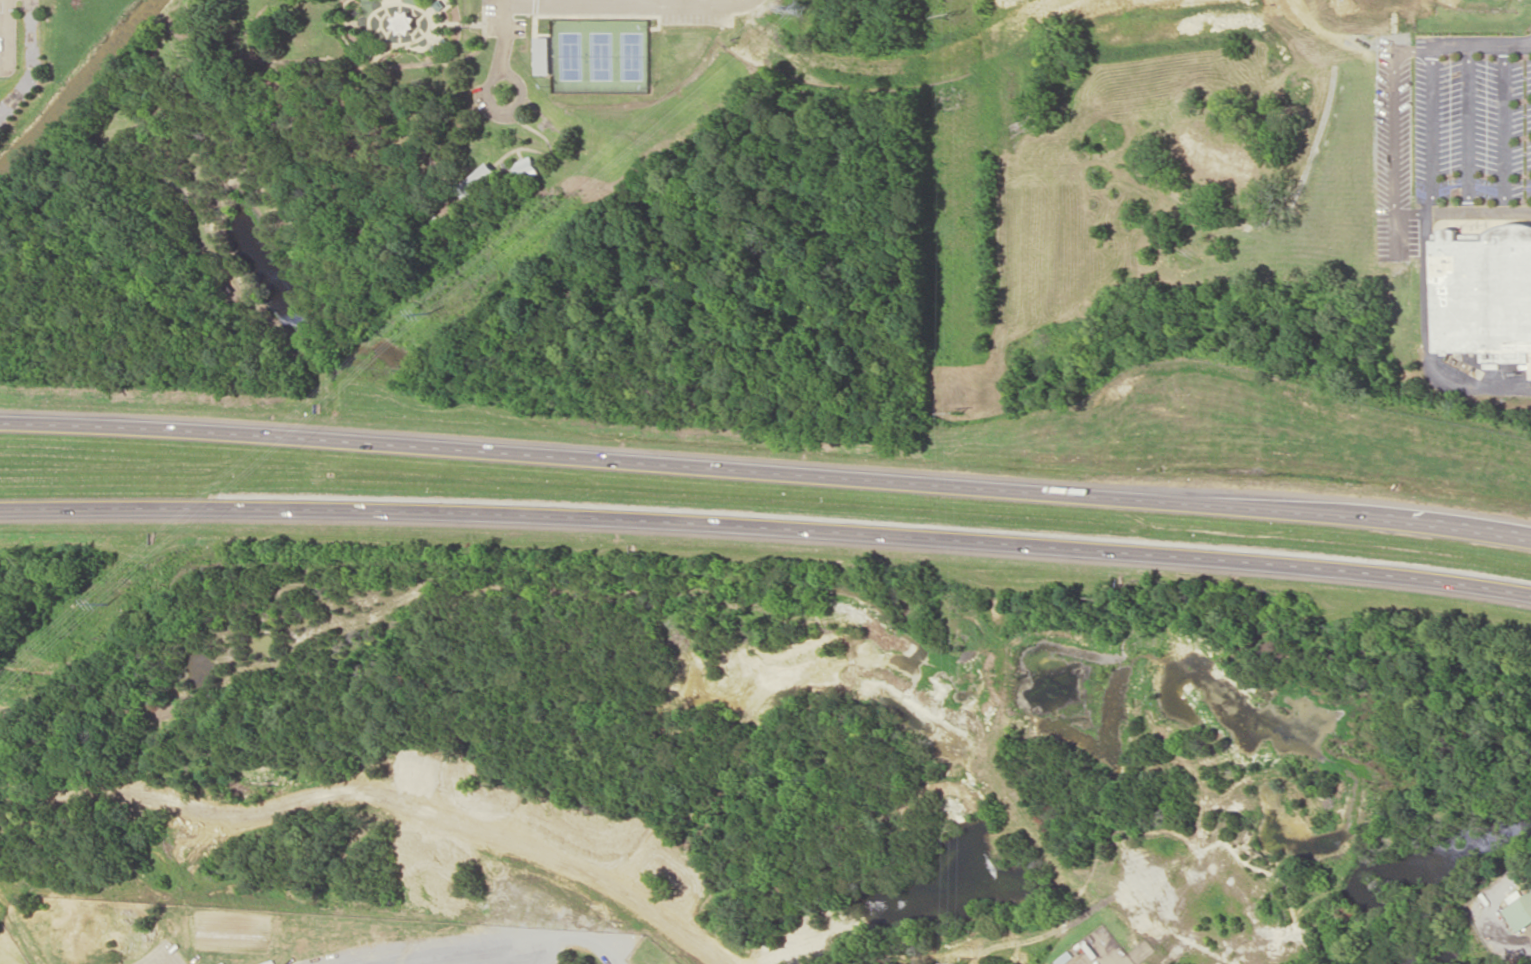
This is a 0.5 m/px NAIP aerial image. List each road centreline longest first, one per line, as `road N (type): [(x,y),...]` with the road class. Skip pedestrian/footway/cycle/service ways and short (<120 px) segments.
road 1 (motorway): [(1530,541),(1259,506),(0,420)]
road 2 (motorway): [(0,506),(675,519),(1256,560),(1530,595)]

